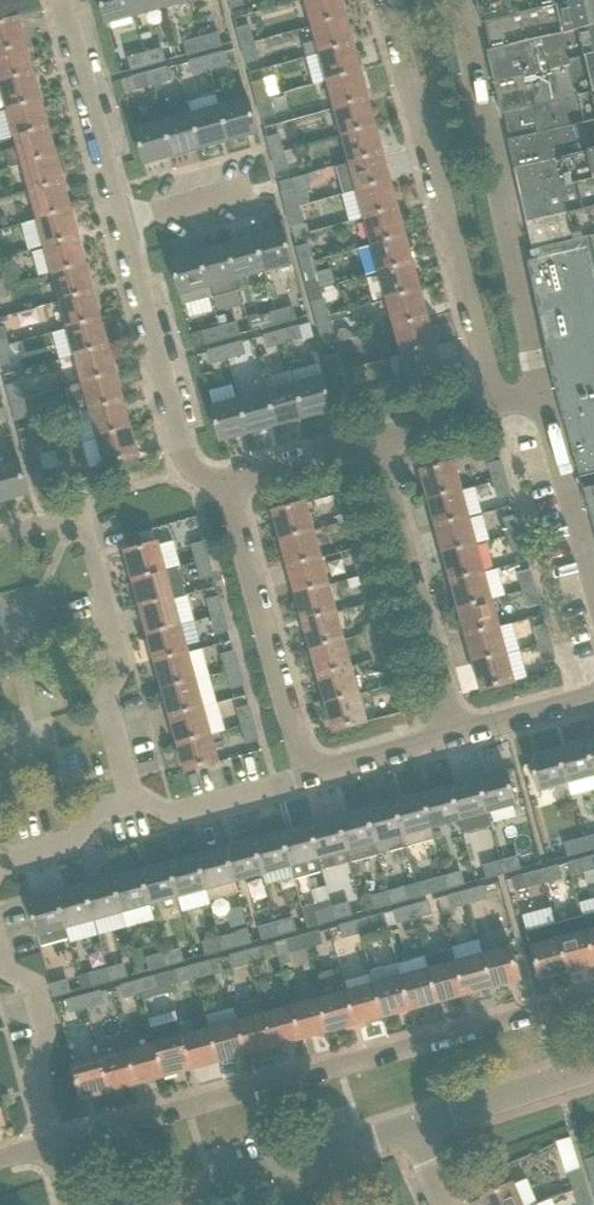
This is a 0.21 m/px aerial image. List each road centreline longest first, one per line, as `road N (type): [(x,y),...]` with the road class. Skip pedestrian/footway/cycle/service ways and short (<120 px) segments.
road 1 (residential): [(593,996),(55,1143)]
road 2 (residential): [(227,477),(189,474),(55,0)]
road 3 (residential): [(376,0),(498,403)]
road 4 (residential): [(543,389),(457,0)]
road 5 (residential): [(455,733),(377,435)]
road 6 (residential): [(309,773),(227,477)]
road 7 (residential): [(130,800),(102,697),(126,669),(78,515)]
road 8 (unclassified): [(167,1204),(413,1125)]
road 9 (residential): [(55,1143),(38,1074),(47,1034),(34,988),(5,968),(0,951)]
road 10 (residential): [(593,582),(543,389)]
road 11 (unclassified): [(413,1125),(593,1067)]
road 12 (residential): [(130,800),(176,813),(309,773)]
road 13 (residential): [(227,477),(377,435)]
road 14 (residential): [(309,773),(455,733)]
road 15 (residential): [(0,862),(68,843),(90,811),(130,800)]
road 16 (residential): [(455,733),(593,694)]
road 17 (residential): [(377,435),(498,403)]

